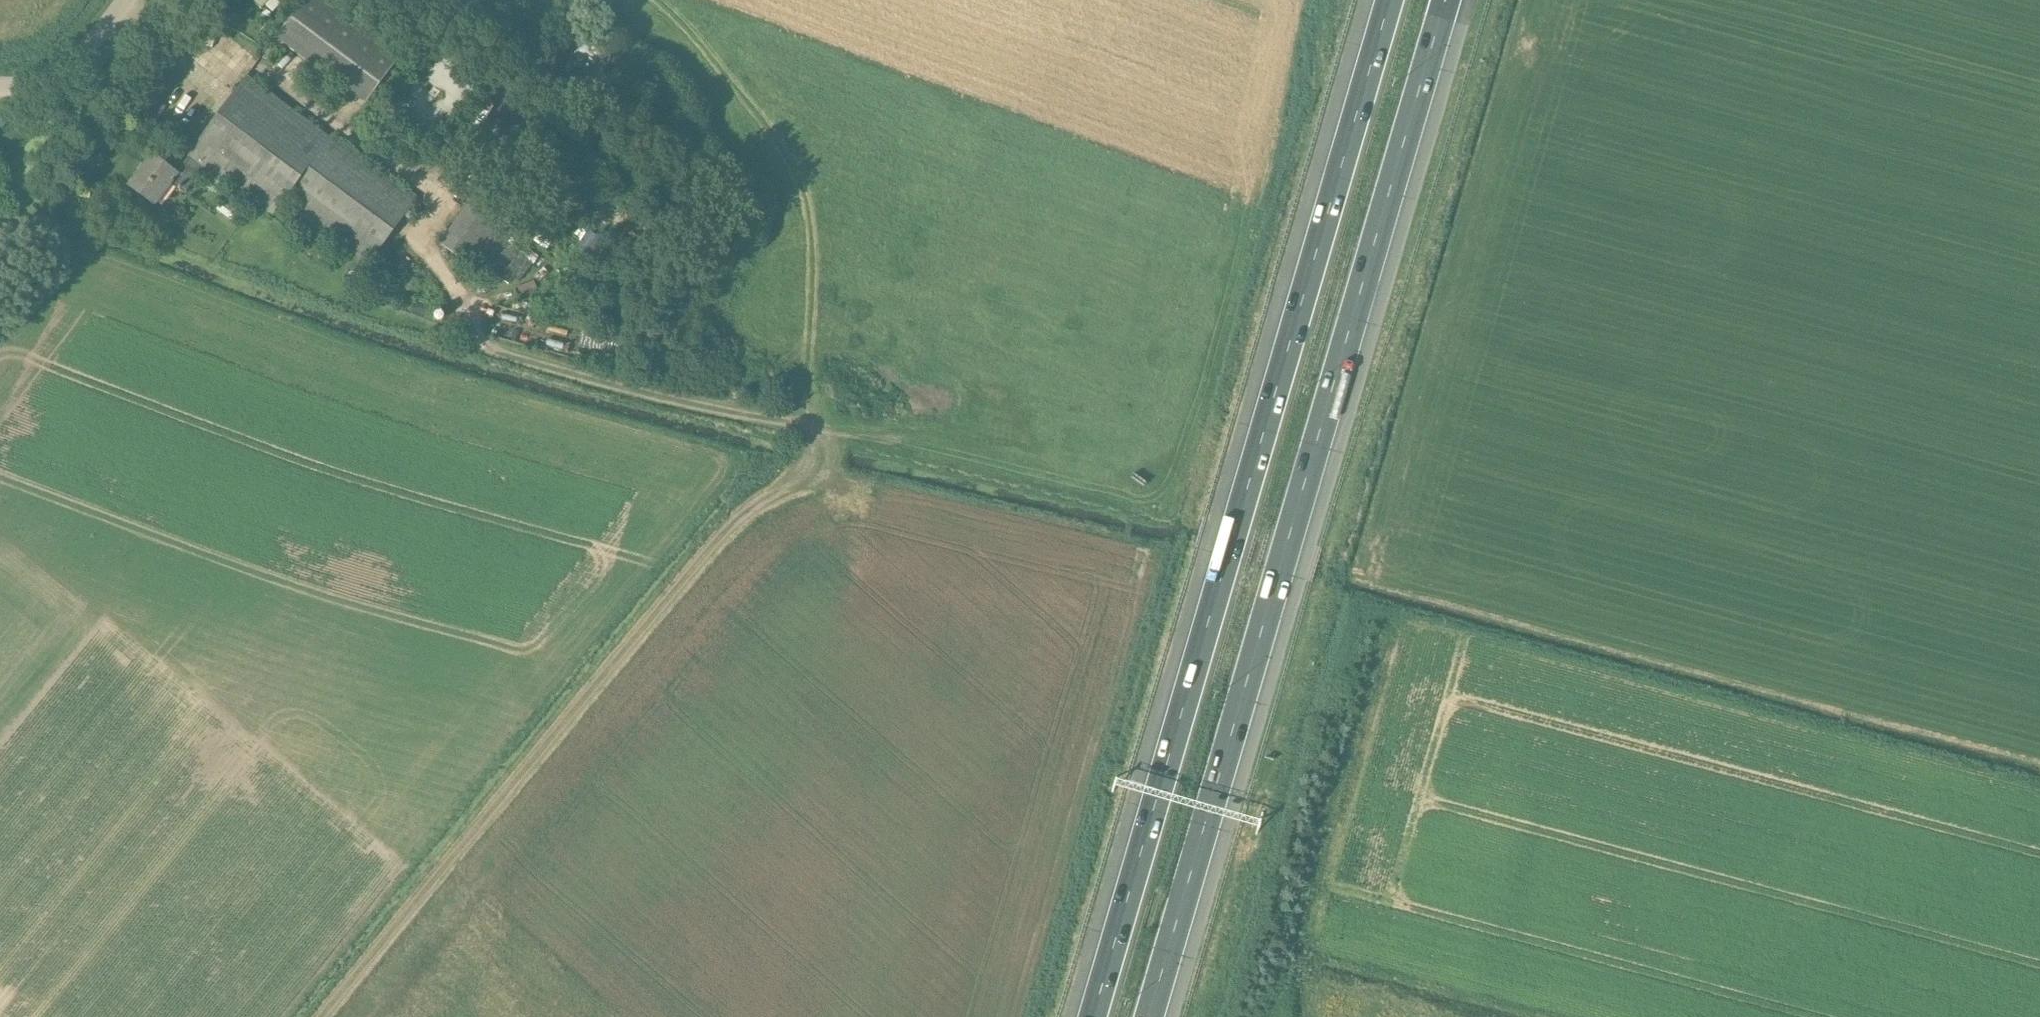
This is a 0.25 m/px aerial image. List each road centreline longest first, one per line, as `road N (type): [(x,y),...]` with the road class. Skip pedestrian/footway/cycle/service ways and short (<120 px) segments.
road 1 (motorway): [(1150,1016),(1449,0)]
road 2 (motorway): [(1382,0),(1087,1016)]
road 3 (unclassified): [(0,81),(60,62),(122,0)]

